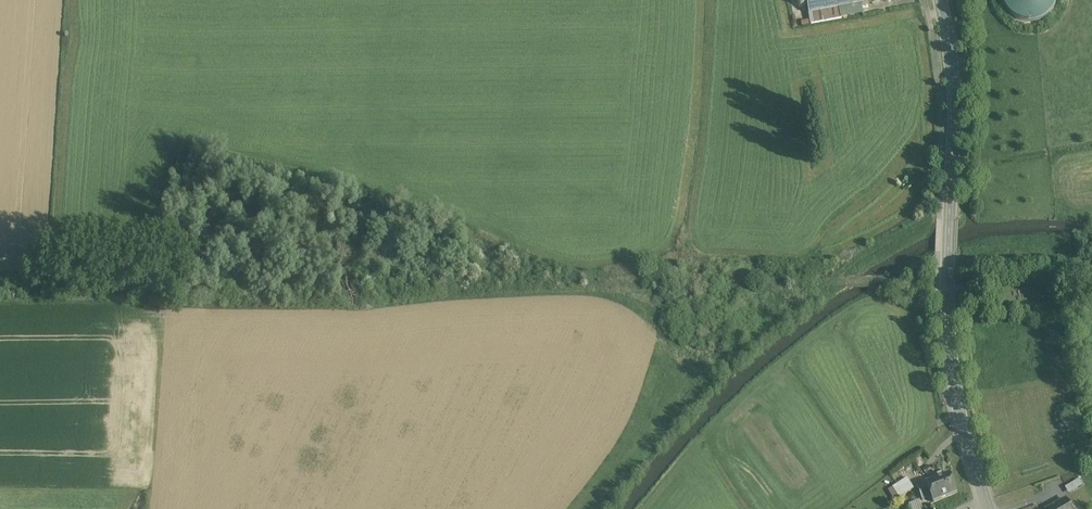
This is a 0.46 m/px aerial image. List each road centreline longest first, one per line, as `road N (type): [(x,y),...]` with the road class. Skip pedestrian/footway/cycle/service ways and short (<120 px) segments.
road 1 (tertiary): [(988,508),(950,346),(955,108),(940,0)]

